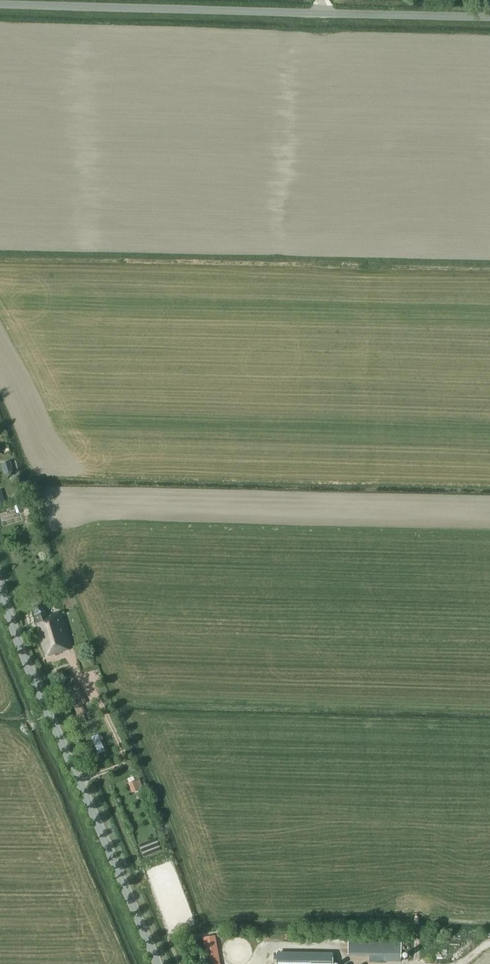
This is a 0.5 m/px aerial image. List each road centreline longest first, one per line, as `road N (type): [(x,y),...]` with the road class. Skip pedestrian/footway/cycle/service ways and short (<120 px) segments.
road 1 (unclassified): [(489,17),(0,4)]
road 2 (tertiary): [(157,963),(0,593)]

